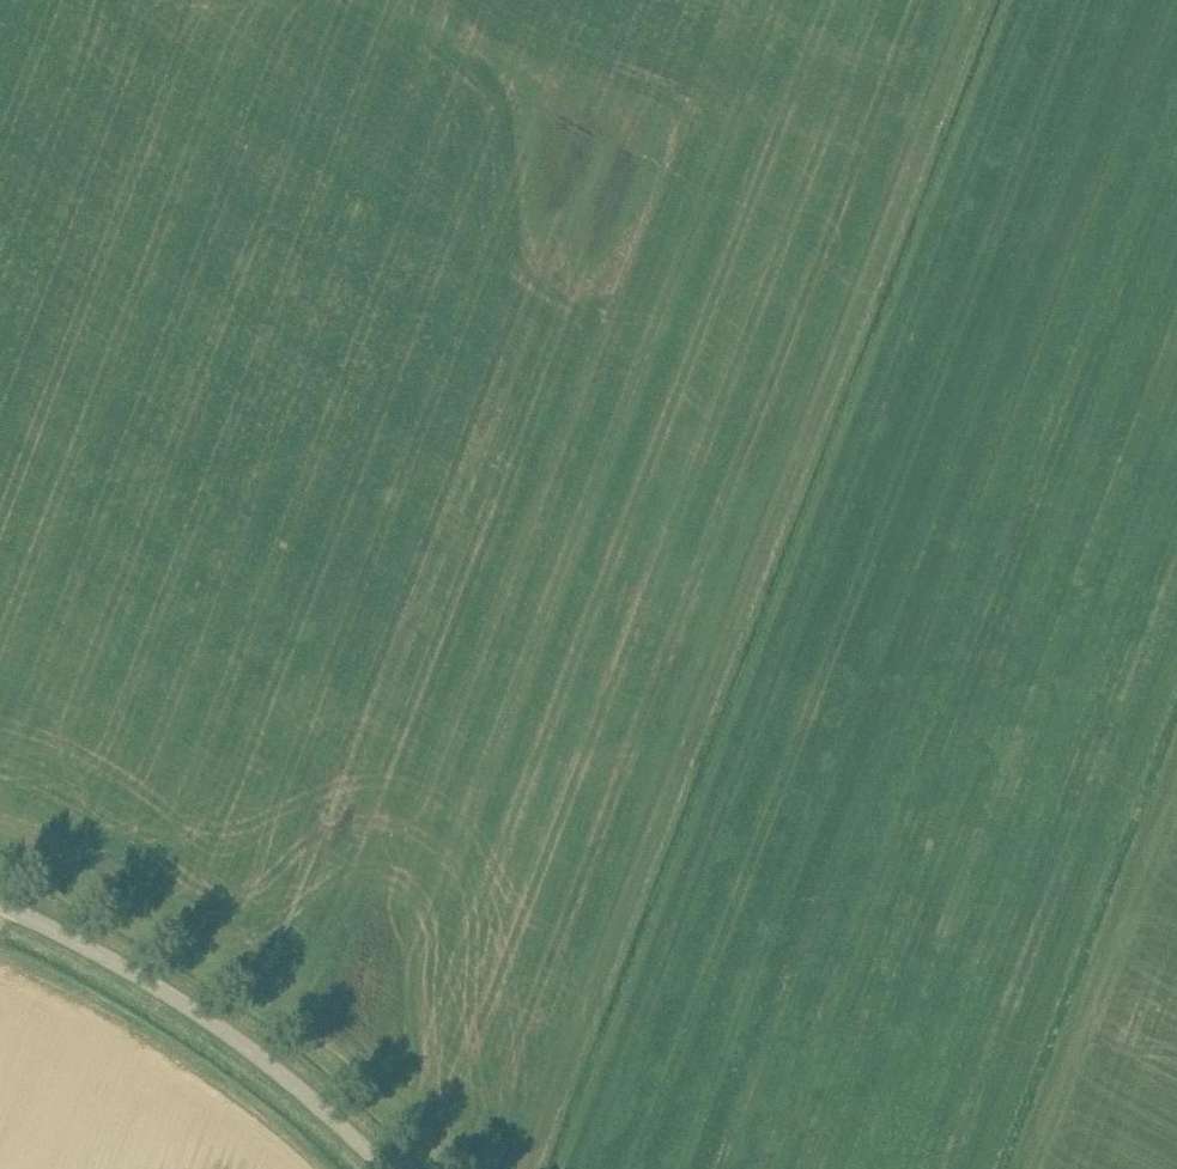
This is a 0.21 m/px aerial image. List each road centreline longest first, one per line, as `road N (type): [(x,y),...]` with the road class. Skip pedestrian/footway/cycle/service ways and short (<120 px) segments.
road 1 (unclassified): [(385,1168),(163,996),(0,912)]

